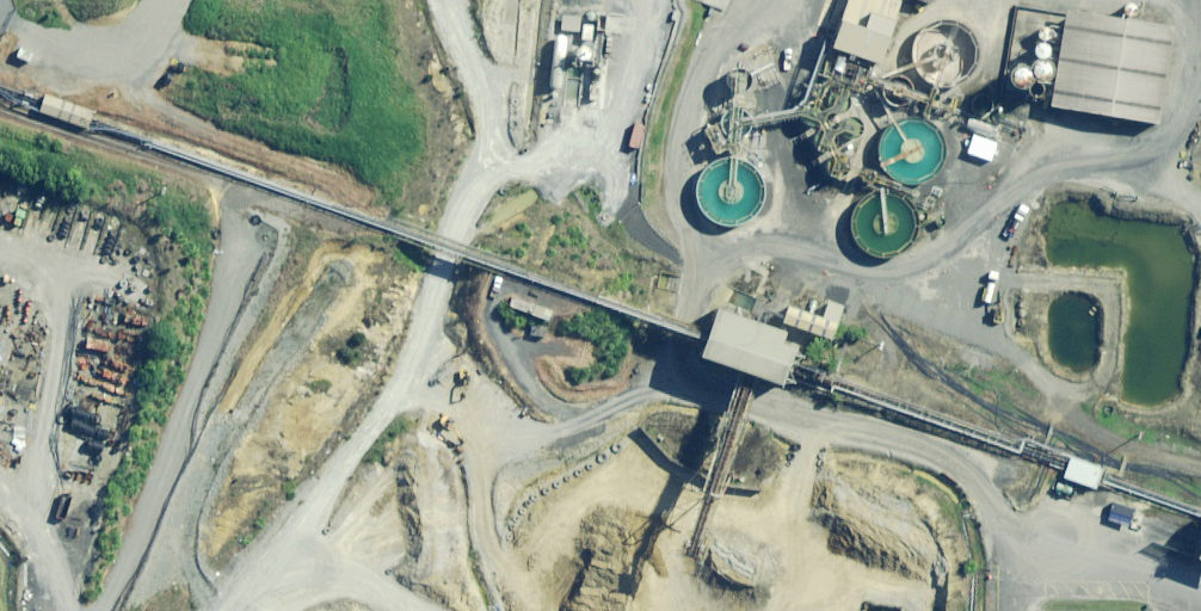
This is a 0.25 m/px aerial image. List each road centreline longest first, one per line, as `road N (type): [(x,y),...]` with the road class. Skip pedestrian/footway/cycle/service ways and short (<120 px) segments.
road 1 (track): [(448,0),(490,81),(635,209),(678,234),(705,276),(671,368),(614,414),(541,387),(441,292),(292,235),(181,220),(62,216),(0,186)]
road 2 (track): [(0,2),(184,43),(233,0)]

